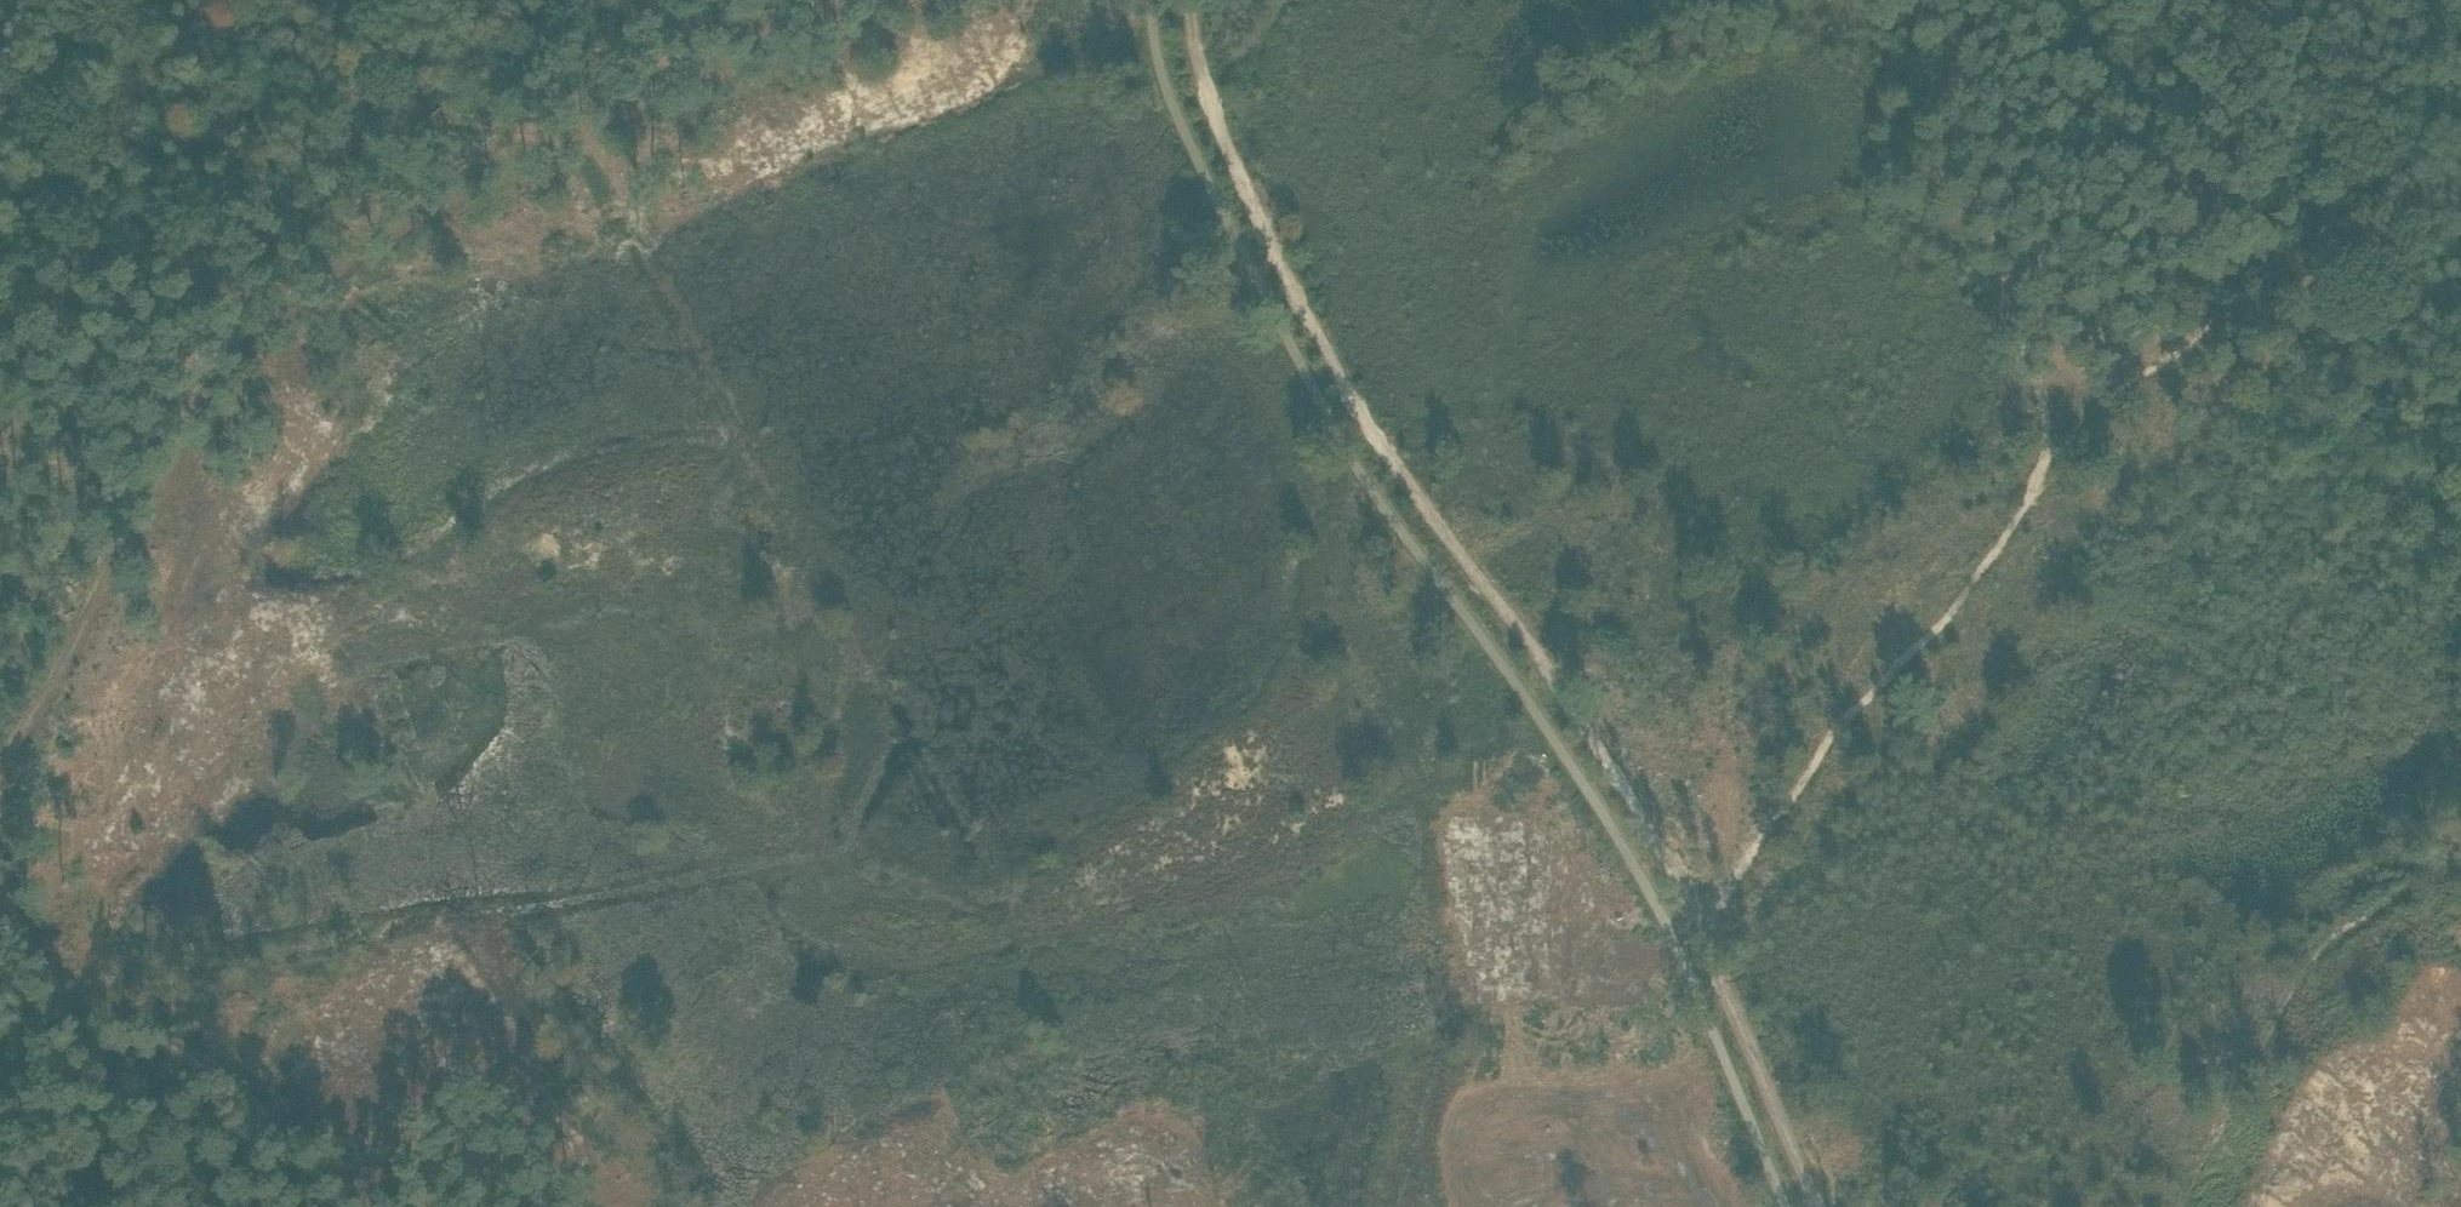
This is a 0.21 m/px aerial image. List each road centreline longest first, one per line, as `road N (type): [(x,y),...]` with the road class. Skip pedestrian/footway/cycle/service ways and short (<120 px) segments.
road 1 (track): [(1702,930),(1638,806),(1321,343),(1243,187),(1203,84),(1189,0)]
road 2 (track): [(0,876),(53,992),(198,1061),(320,1206)]
road 3 (track): [(1813,1206),(1702,930)]

